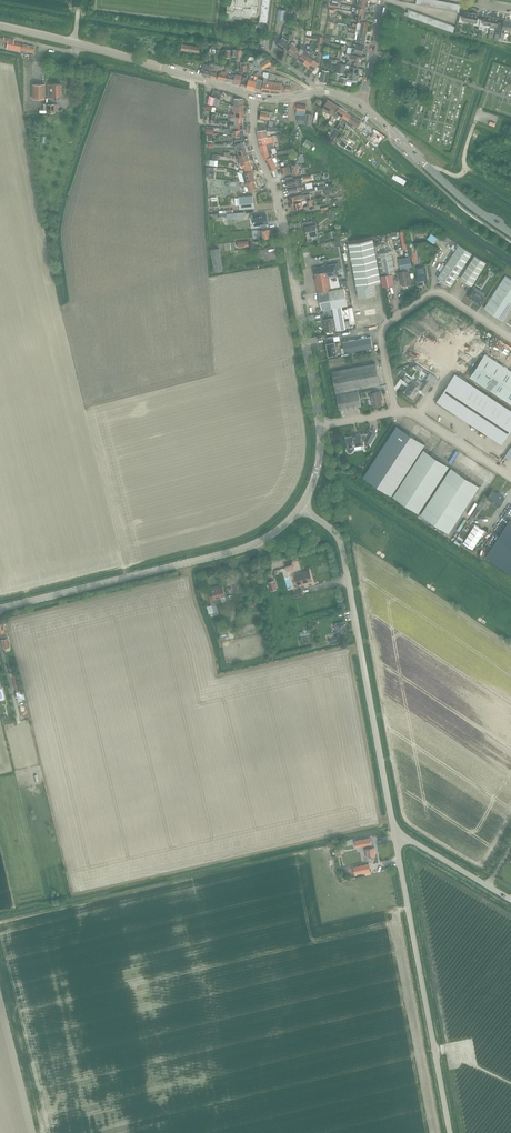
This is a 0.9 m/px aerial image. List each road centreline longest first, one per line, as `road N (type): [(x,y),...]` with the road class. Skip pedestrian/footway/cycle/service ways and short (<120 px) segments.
road 1 (tertiary): [(396,837),(340,540),(301,508)]
road 2 (secondary): [(320,426),(280,211),(254,137),(255,96)]
road 3 (secondary): [(0,610),(246,549),(301,508)]
road 4 (tertiary): [(449,1132),(396,837)]
road 5 (residential): [(395,412),(381,334),(427,296),(444,295),(510,337)]
road 6 (secondary): [(510,234),(361,106)]
road 7 (secondary): [(255,96),(78,45)]
road 8 (unclassified): [(510,900),(396,837)]
road 9 (residential): [(510,476),(407,410)]

